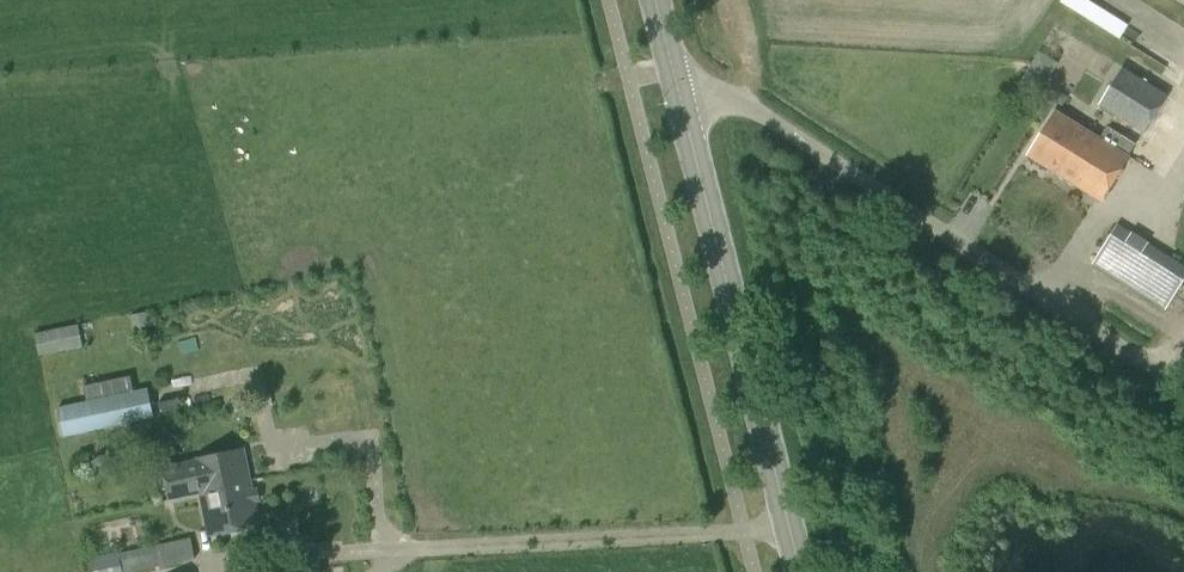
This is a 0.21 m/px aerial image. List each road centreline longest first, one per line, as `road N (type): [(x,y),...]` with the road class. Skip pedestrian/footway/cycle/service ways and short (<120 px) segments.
road 1 (tertiary): [(1183,386),(707,81),(676,86)]
road 2 (secondary): [(799,571),(676,86)]

